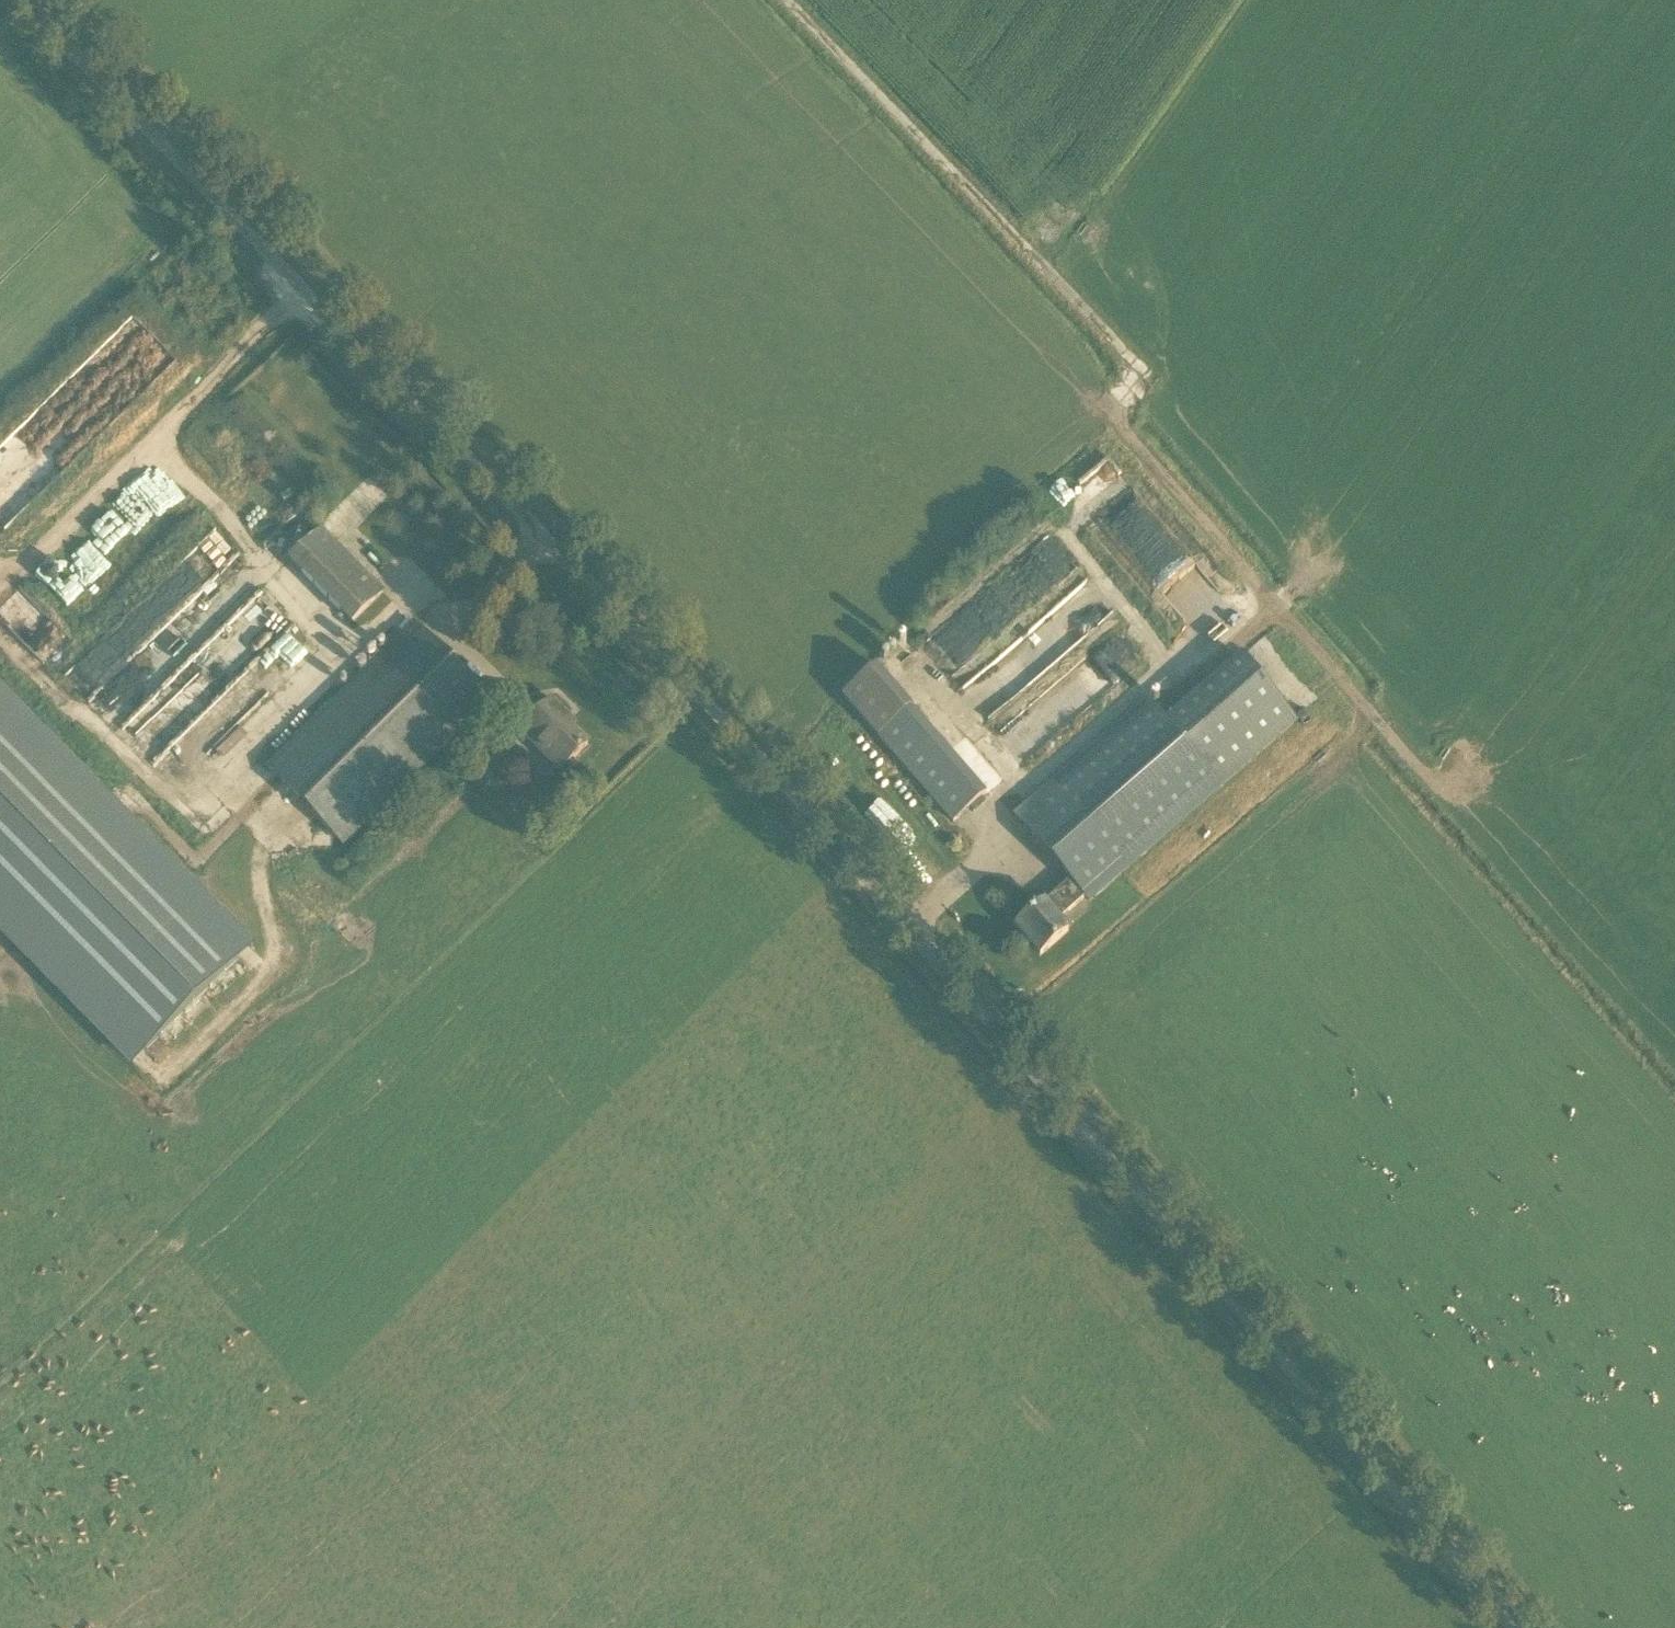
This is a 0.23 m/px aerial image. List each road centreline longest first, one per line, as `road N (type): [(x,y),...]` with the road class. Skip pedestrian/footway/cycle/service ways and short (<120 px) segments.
road 1 (unclassified): [(1512,1627),(755,753),(22,0)]
road 2 (track): [(1674,1070),(1122,429),(1137,369),(784,0)]

